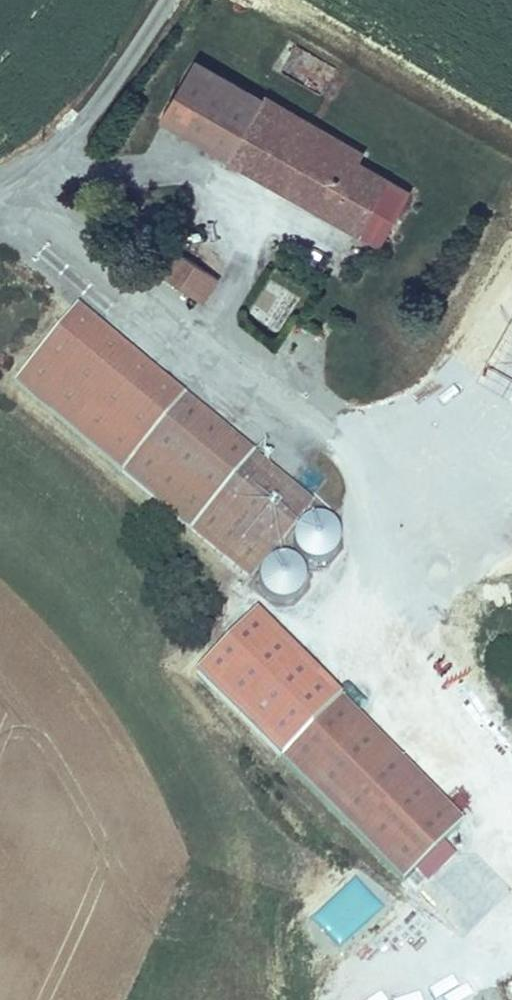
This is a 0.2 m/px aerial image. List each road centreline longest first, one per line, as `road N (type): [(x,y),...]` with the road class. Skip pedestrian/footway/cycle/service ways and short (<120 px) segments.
road 1 (unclassified): [(168,0),(85,120),(0,188)]
road 2 (track): [(511,589),(388,484)]

